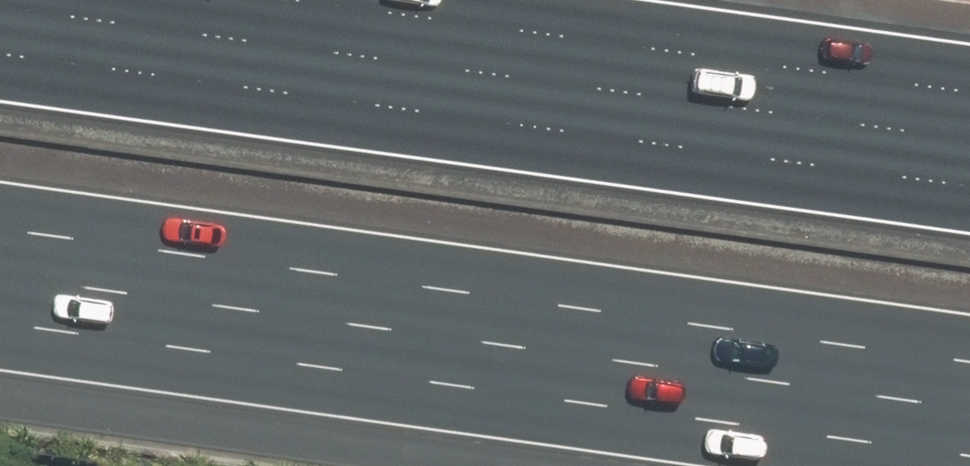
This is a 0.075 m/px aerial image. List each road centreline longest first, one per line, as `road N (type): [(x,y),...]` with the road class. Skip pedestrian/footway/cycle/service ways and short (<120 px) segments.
road 1 (motorway): [(969,361),(0,227)]
road 2 (motorway): [(61,0),(969,126)]

